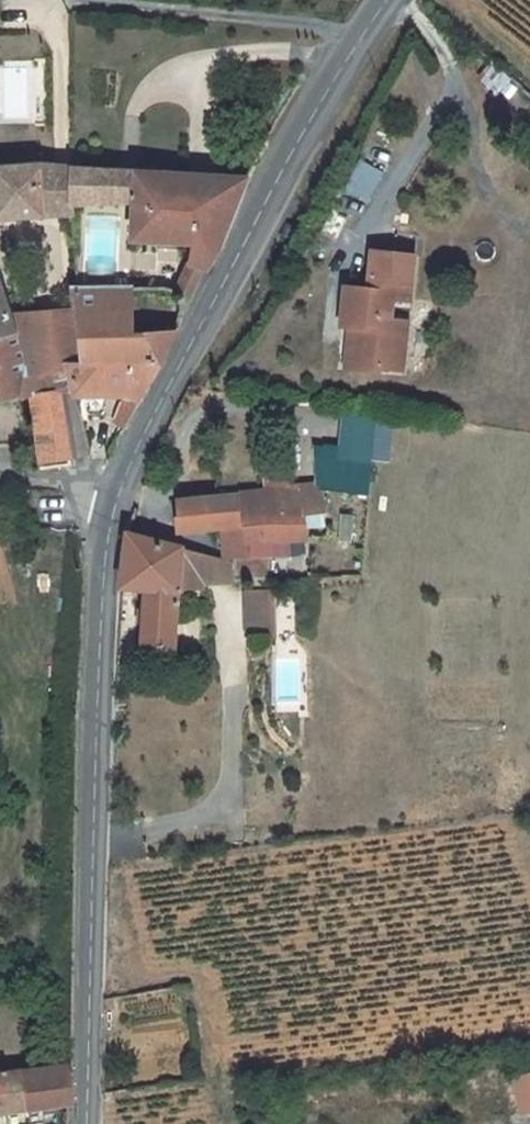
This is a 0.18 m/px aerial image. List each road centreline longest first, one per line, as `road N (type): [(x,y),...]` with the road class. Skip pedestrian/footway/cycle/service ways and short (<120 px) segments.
road 1 (tertiary): [(111,501),(89,1123)]
road 2 (tertiary): [(387,0),(325,85),(143,425),(111,501)]

